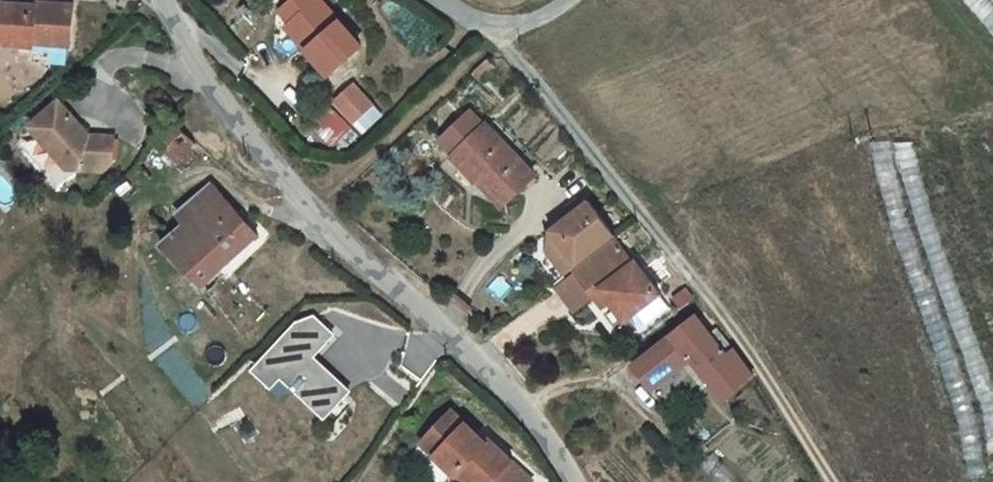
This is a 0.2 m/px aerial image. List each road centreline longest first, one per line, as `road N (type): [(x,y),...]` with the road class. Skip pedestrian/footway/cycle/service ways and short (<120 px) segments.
road 1 (unclassified): [(576,481),(510,394),(335,241),(226,110),(153,0)]
road 2 (track): [(504,32),(509,49),(753,356),(833,481)]
road 3 (residential): [(433,0),(504,32),(564,0)]

